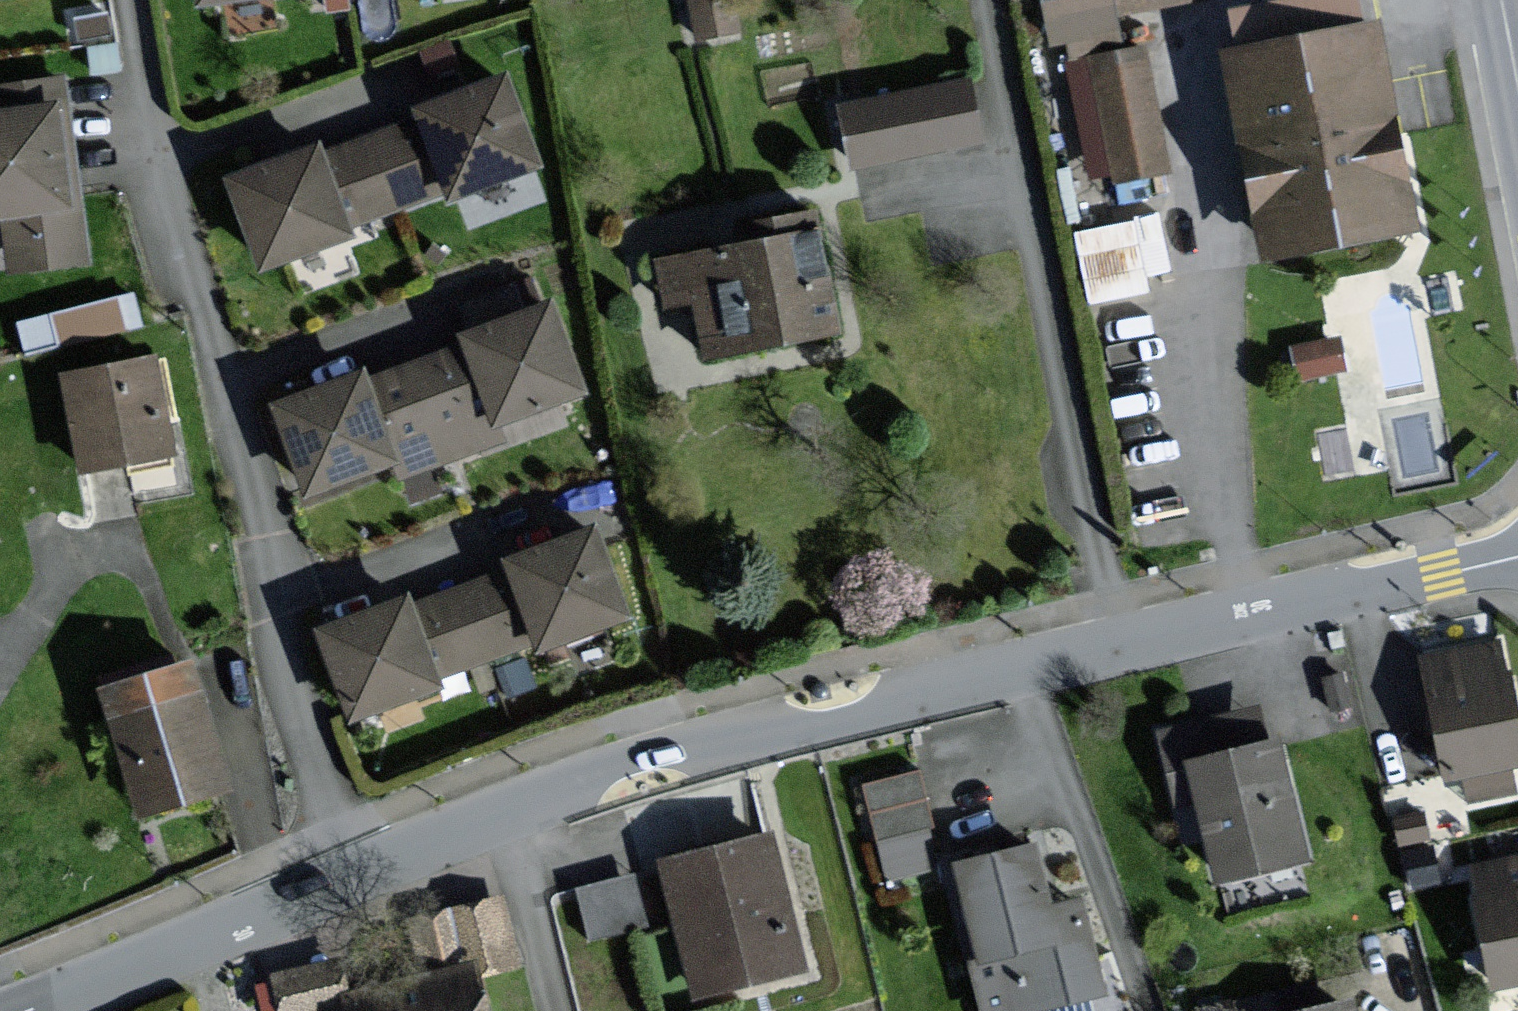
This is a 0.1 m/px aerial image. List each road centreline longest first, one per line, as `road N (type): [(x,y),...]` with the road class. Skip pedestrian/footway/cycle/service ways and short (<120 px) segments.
road 1 (residential): [(128,0),(182,264),(245,478),(285,680),(313,781),(353,870)]
road 2 (residential): [(989,0),(1118,645)]
road 3 (residential): [(1017,671),(579,780),(498,809)]
road 4 (residential): [(1517,551),(1118,645)]
road 5 (residential): [(353,870),(0,1008)]
road 6 (residential): [(1144,1010),(1017,671)]
road 7 (residential): [(498,809),(555,1010)]
road 8 (residential): [(498,809),(353,870)]

